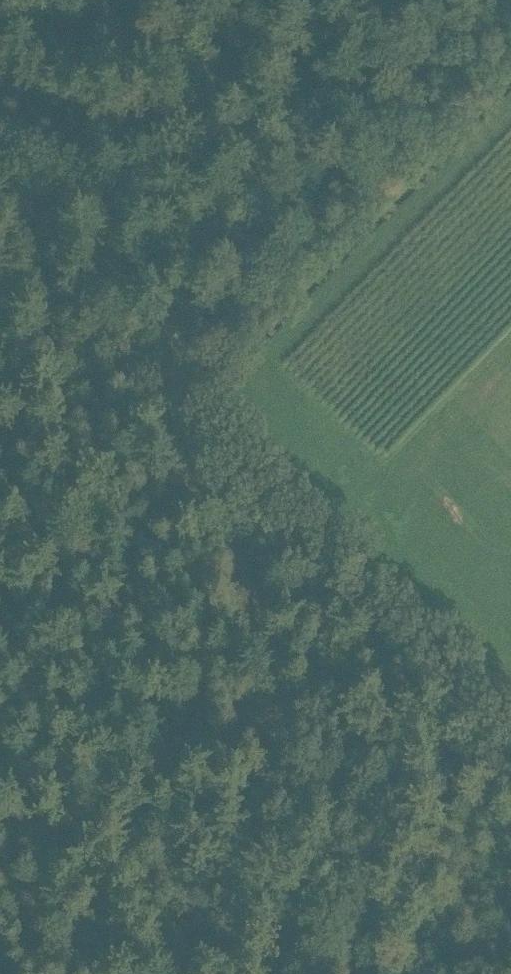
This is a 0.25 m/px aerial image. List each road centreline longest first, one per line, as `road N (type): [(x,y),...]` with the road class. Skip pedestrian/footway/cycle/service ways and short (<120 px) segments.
road 1 (track): [(0,397),(136,384),(204,356),(510,55)]
road 2 (track): [(0,856),(292,705)]
road 3 (track): [(0,876),(95,973)]

